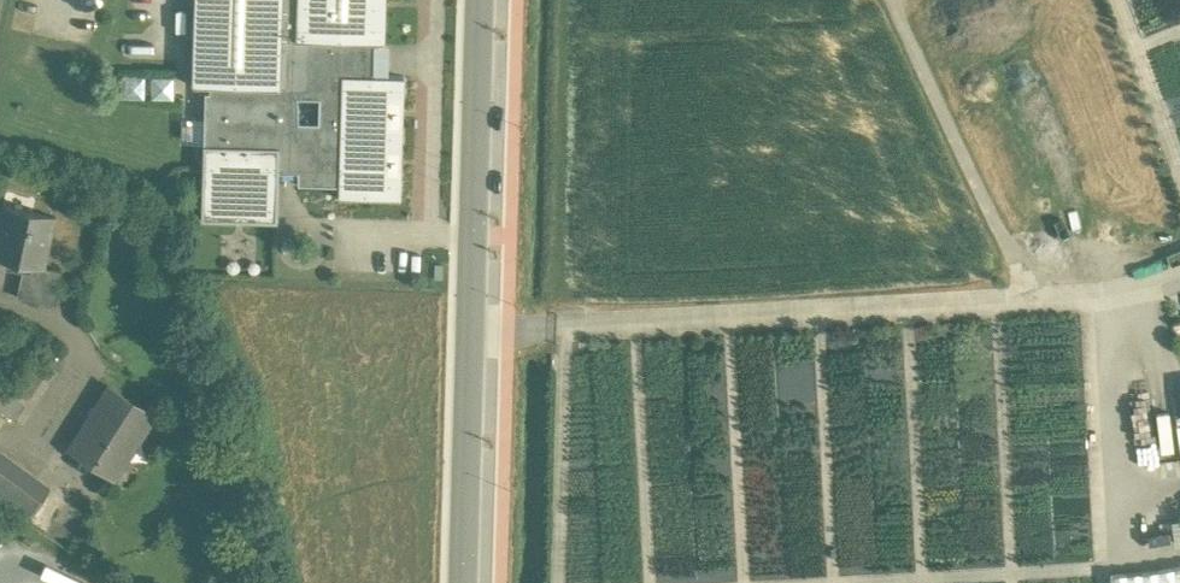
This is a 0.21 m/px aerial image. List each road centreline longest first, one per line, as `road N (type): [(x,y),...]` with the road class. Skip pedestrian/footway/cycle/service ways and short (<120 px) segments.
road 1 (unclassified): [(480,0),(462,582)]

